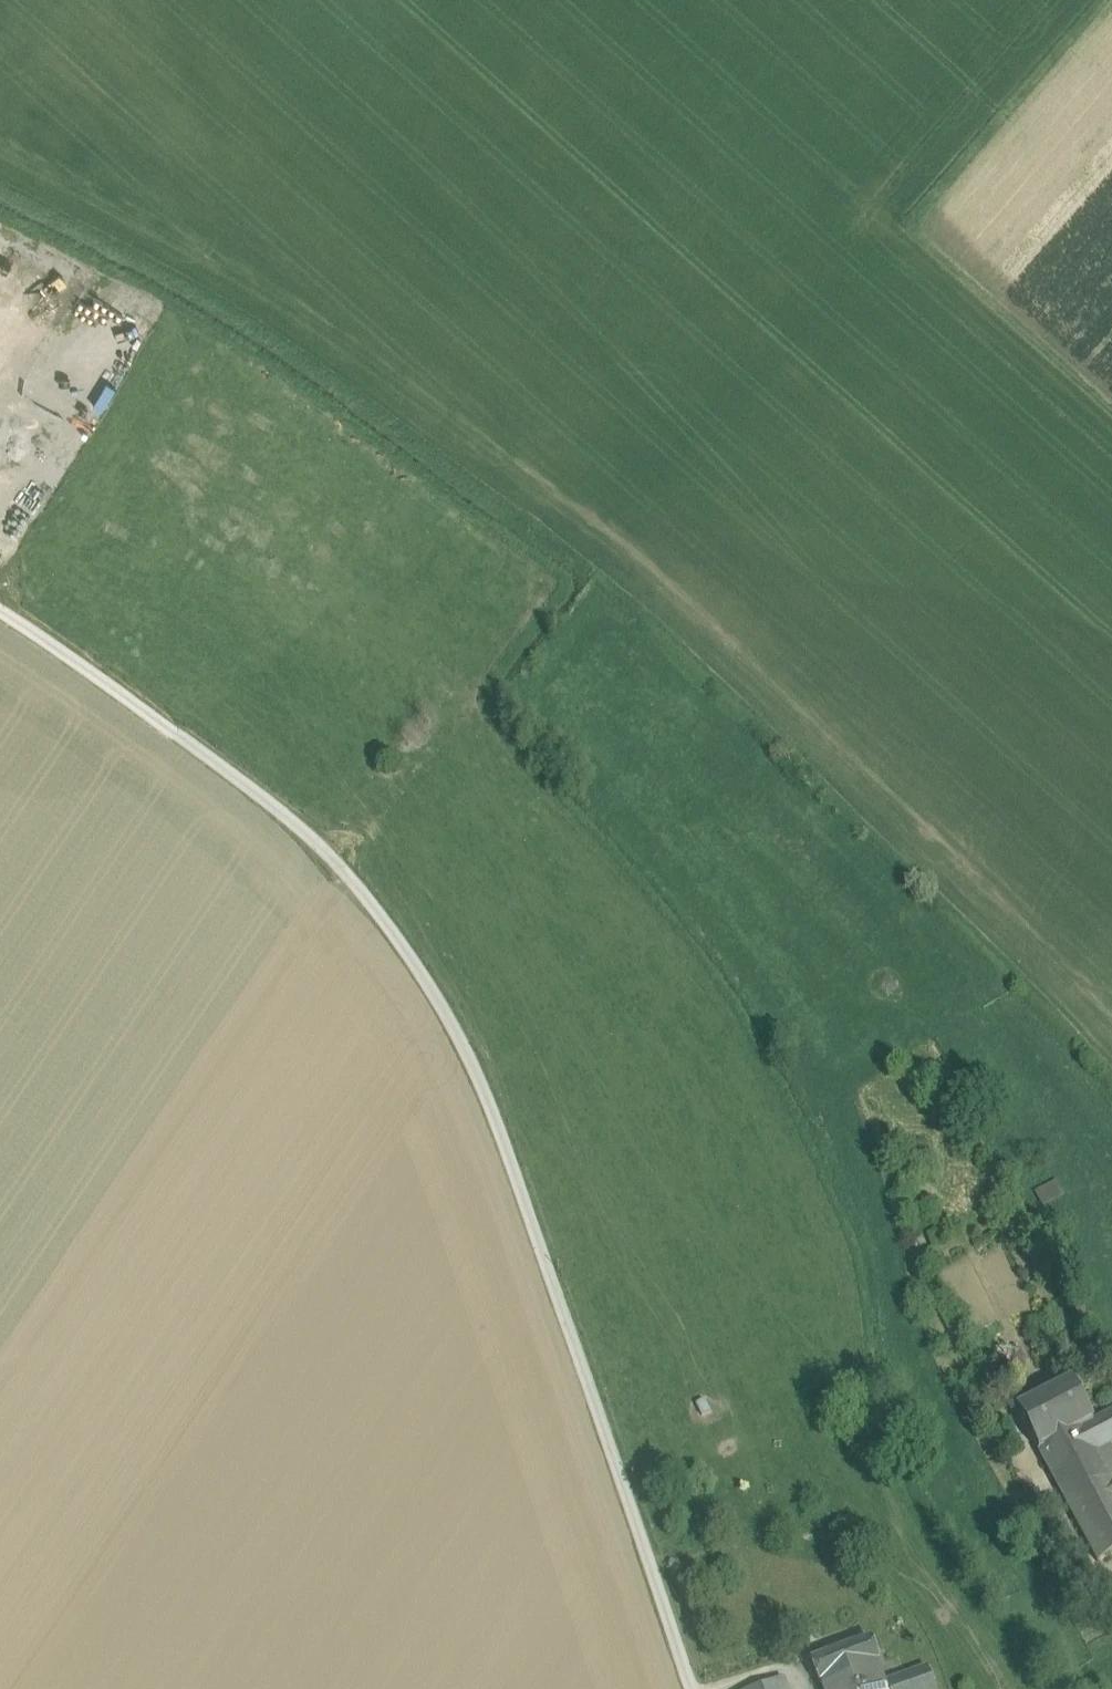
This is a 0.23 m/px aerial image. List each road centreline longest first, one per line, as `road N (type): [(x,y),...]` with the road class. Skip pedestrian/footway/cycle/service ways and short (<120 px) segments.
road 1 (unclassified): [(0,636),(249,797),(442,995),(633,1482),(696,1688)]

